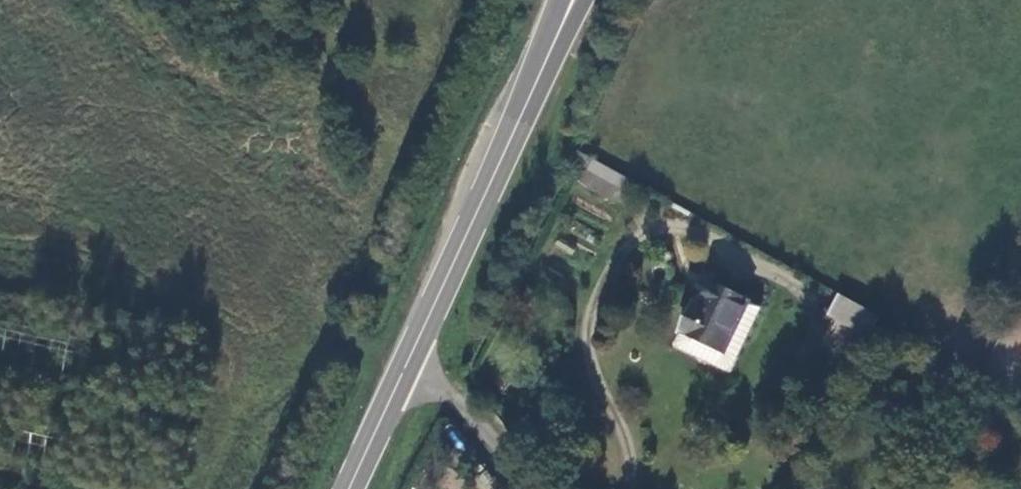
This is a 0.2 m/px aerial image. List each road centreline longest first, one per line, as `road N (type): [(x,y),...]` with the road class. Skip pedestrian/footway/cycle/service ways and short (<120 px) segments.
road 1 (secondary): [(527,100),(414,347)]
road 2 (unclassified): [(552,488),(414,347)]
road 3 (secondary): [(414,347),(349,488)]

